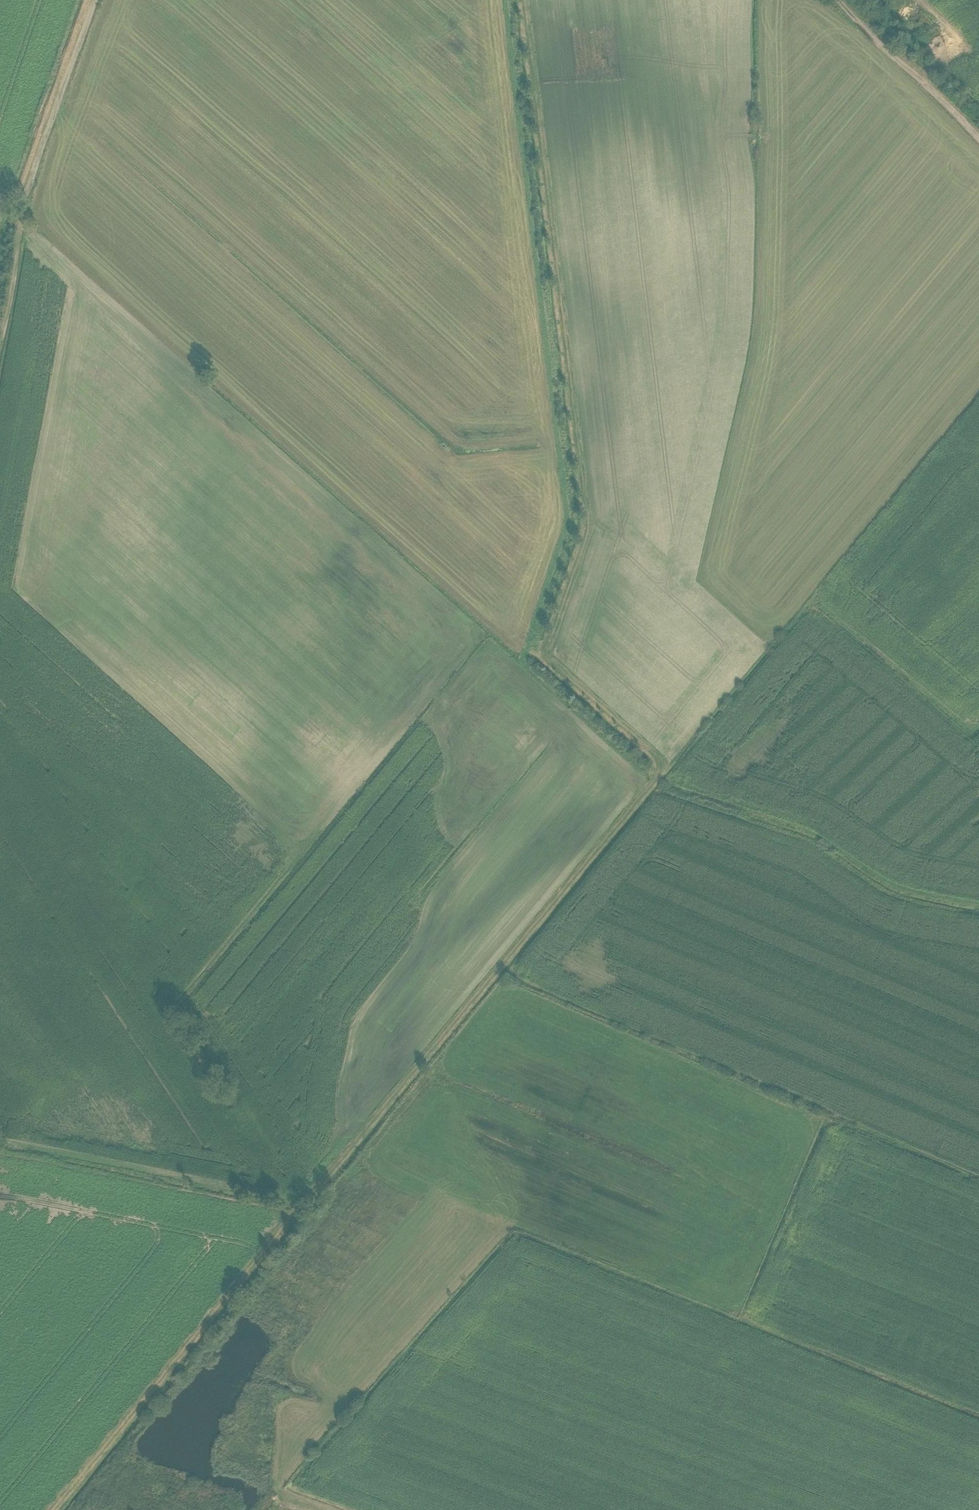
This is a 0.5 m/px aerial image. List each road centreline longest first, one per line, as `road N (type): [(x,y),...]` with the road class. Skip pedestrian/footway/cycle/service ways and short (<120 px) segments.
road 1 (track): [(94,0),(28,189),(0,346)]
road 2 (track): [(839,0),(978,139)]

